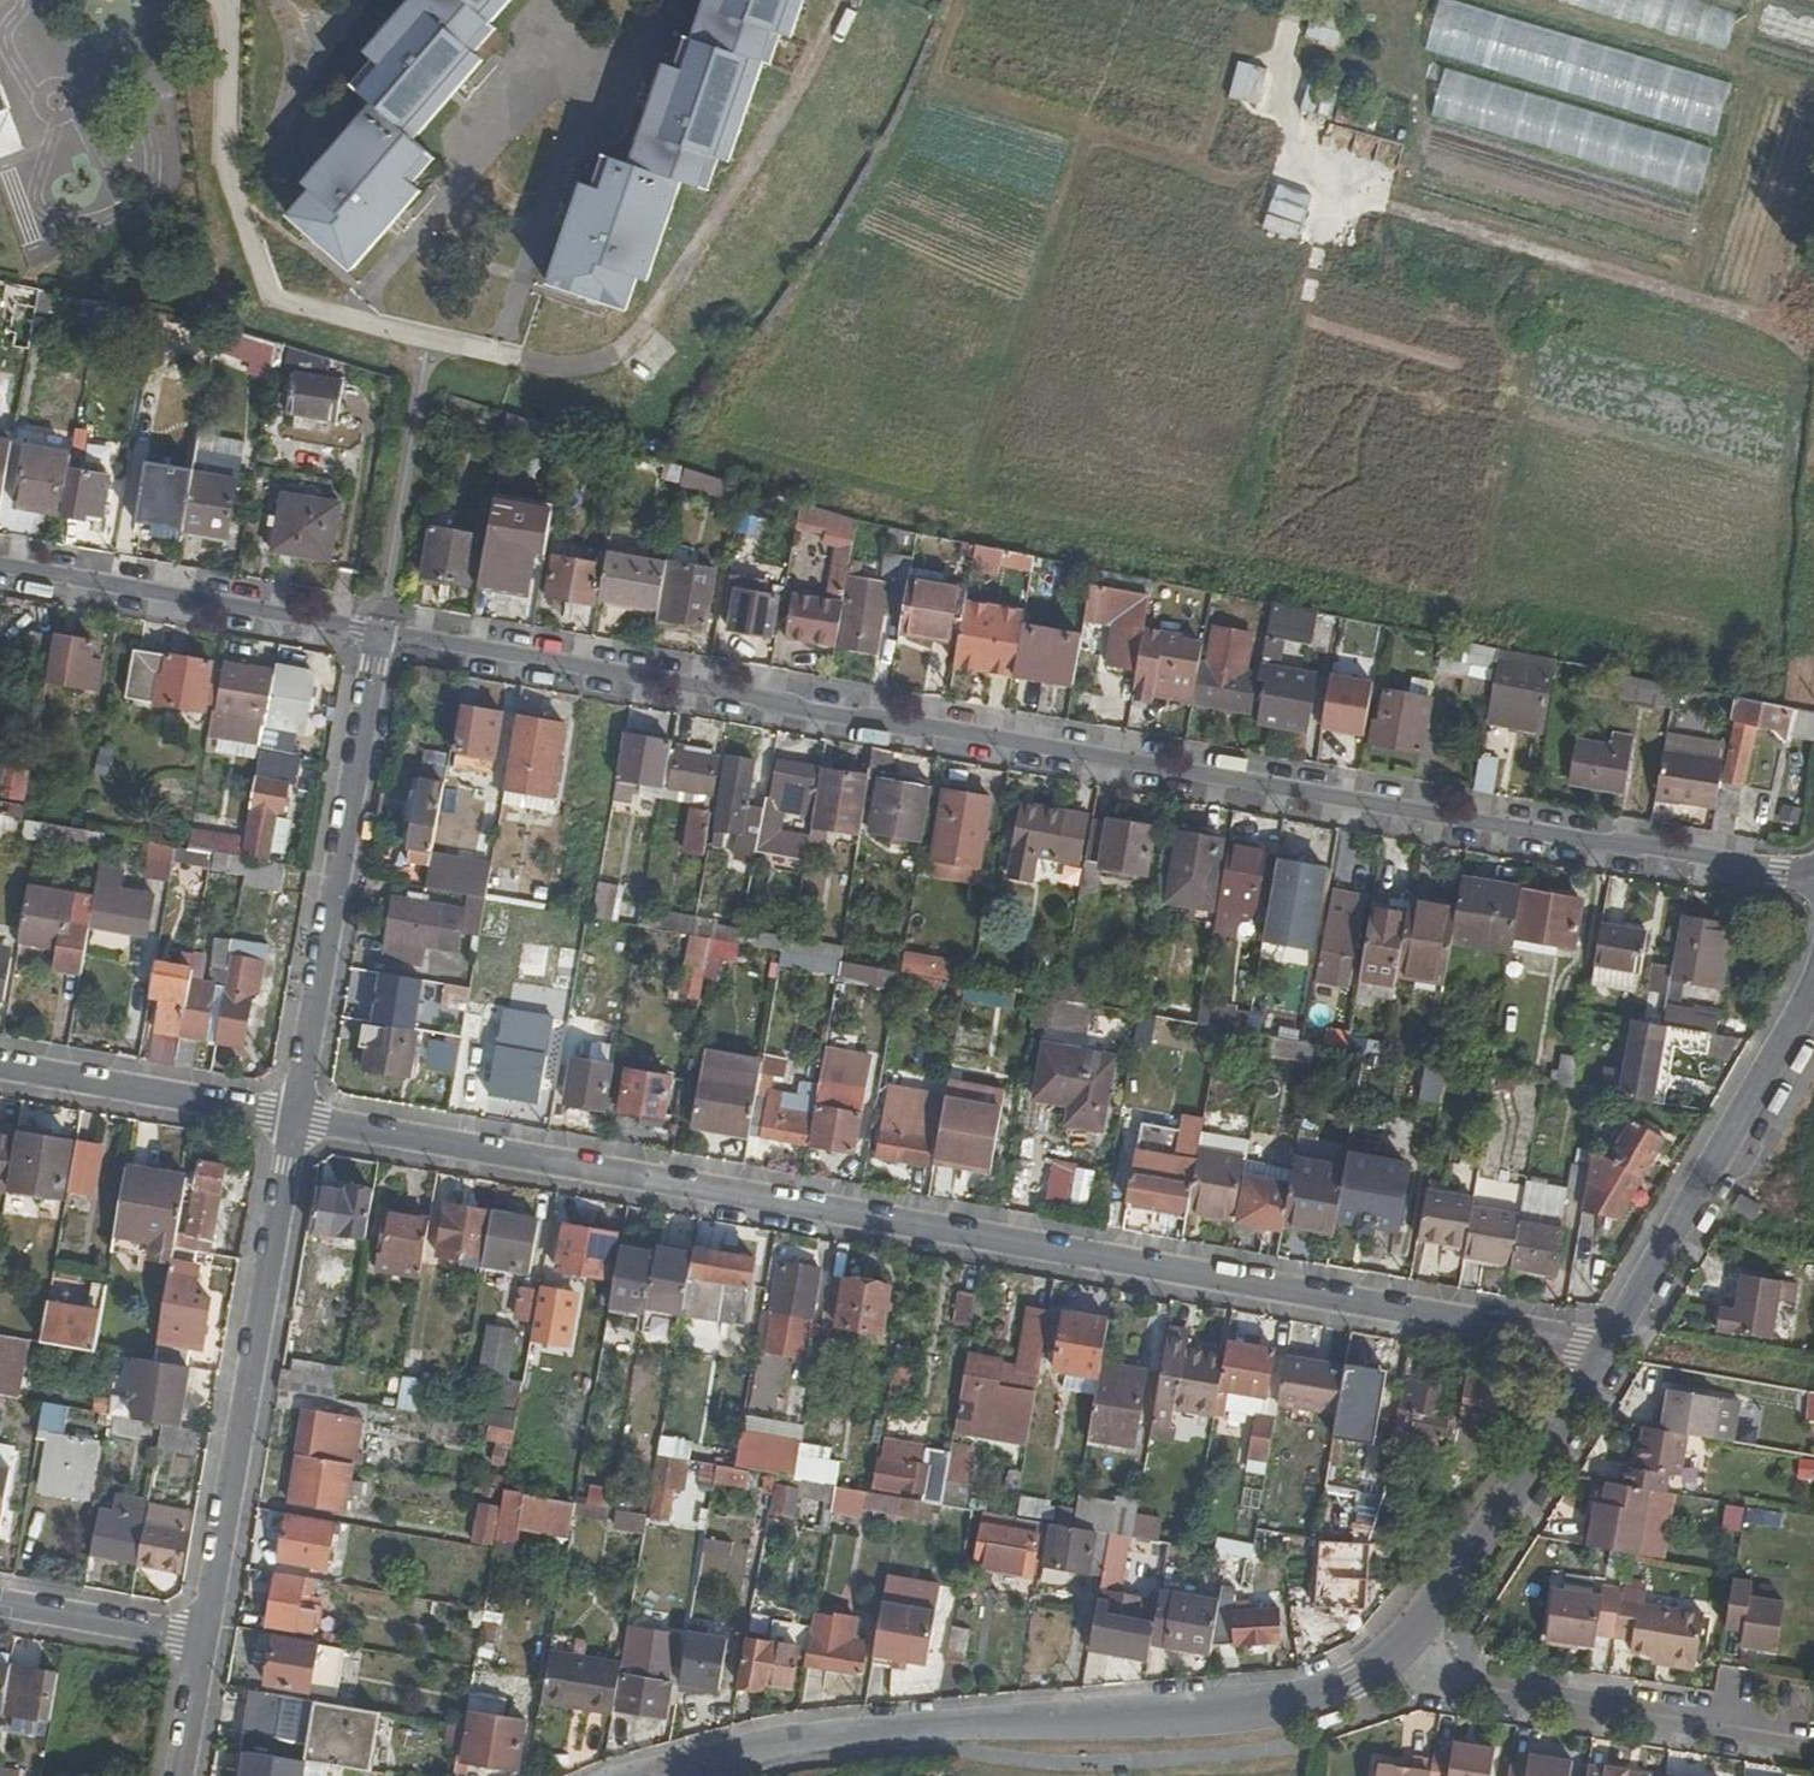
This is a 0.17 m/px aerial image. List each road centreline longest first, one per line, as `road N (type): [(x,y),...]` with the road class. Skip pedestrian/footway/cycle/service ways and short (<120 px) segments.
road 1 (residential): [(1813,882),(380,638)]
road 2 (residential): [(297,1119),(1579,1343),(1601,1358)]
road 3 (residential): [(656,1775),(790,1742),(909,1728),(1280,1701),(1349,1680),(1402,1646)]
road 4 (residential): [(297,1119),(205,1639)]
road 5 (residential): [(380,638),(297,1119)]
road 6 (residential): [(1813,986),(1601,1358)]
road 7 (residential): [(380,638),(0,574)]
road 8 (residential): [(1402,1646),(1444,1674),(1490,1689),(1770,1730)]
road 9 (residential): [(1402,1646),(1426,1623),(1601,1358)]
road 10 (residential): [(0,1067),(297,1119)]
road 11 (residential): [(205,1639),(0,1603)]
road 12 (residential): [(181,1775),(205,1639)]

